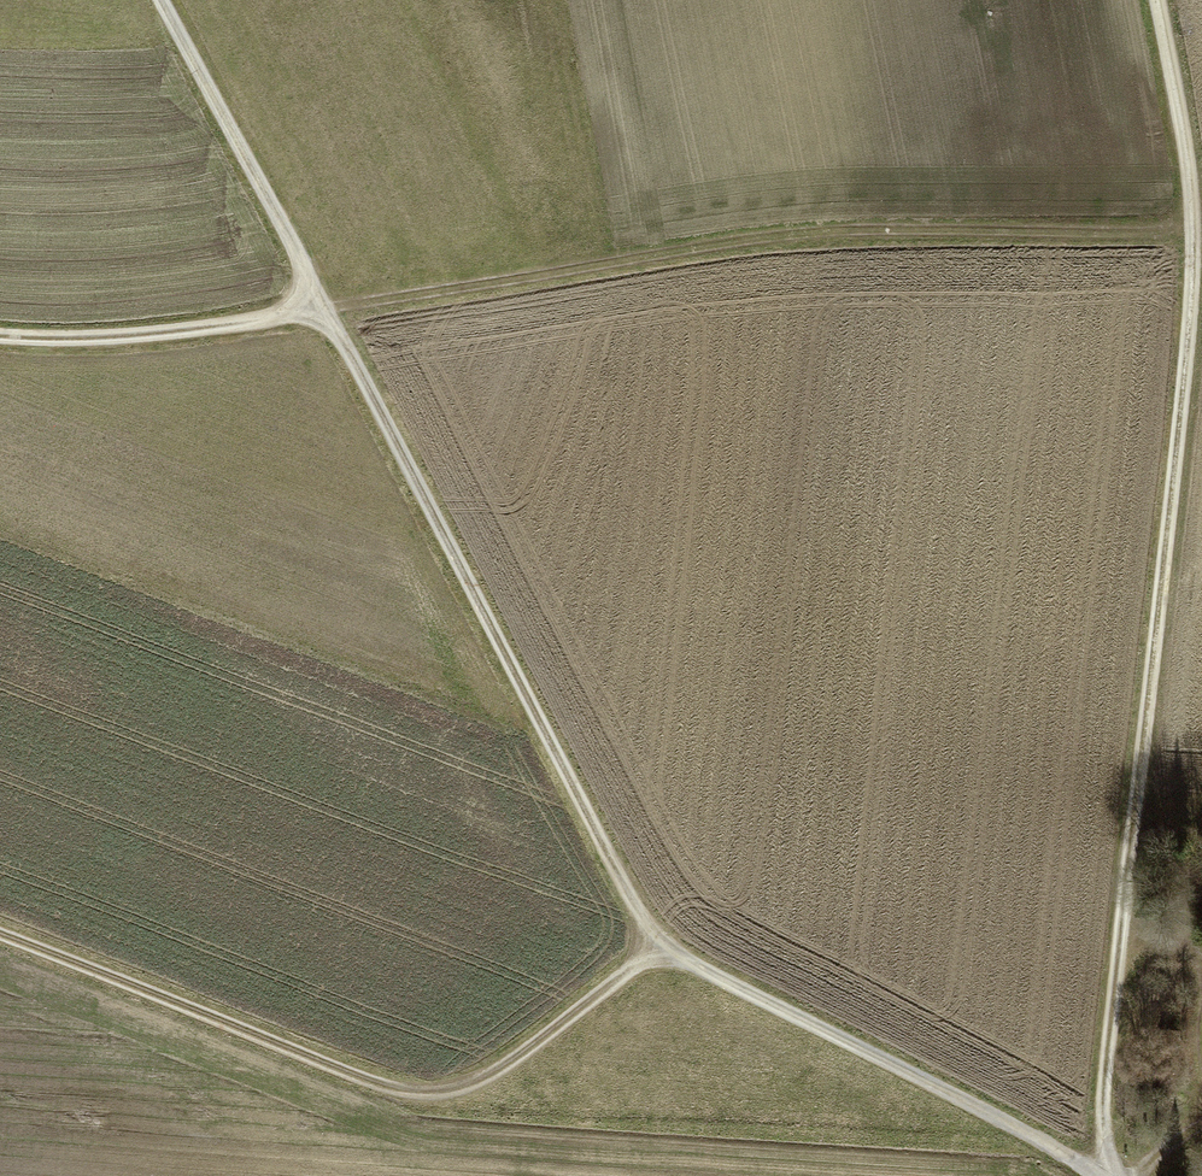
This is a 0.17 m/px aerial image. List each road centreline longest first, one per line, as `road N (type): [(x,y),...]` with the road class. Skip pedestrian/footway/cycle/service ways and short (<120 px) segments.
road 1 (track): [(1095,1175),(709,972),(643,917),(162,0)]
road 2 (track): [(1191,207),(1146,232),(840,233),(211,327),(0,337)]
road 3 (track): [(1110,1175),(1107,1053),(1195,287),(1191,207),(1155,0)]
road 4 (track): [(667,943),(486,1077),(422,1092),(375,1083),(0,935)]
road 5 (track): [(1134,1175),(1183,1133),(1201,988)]

